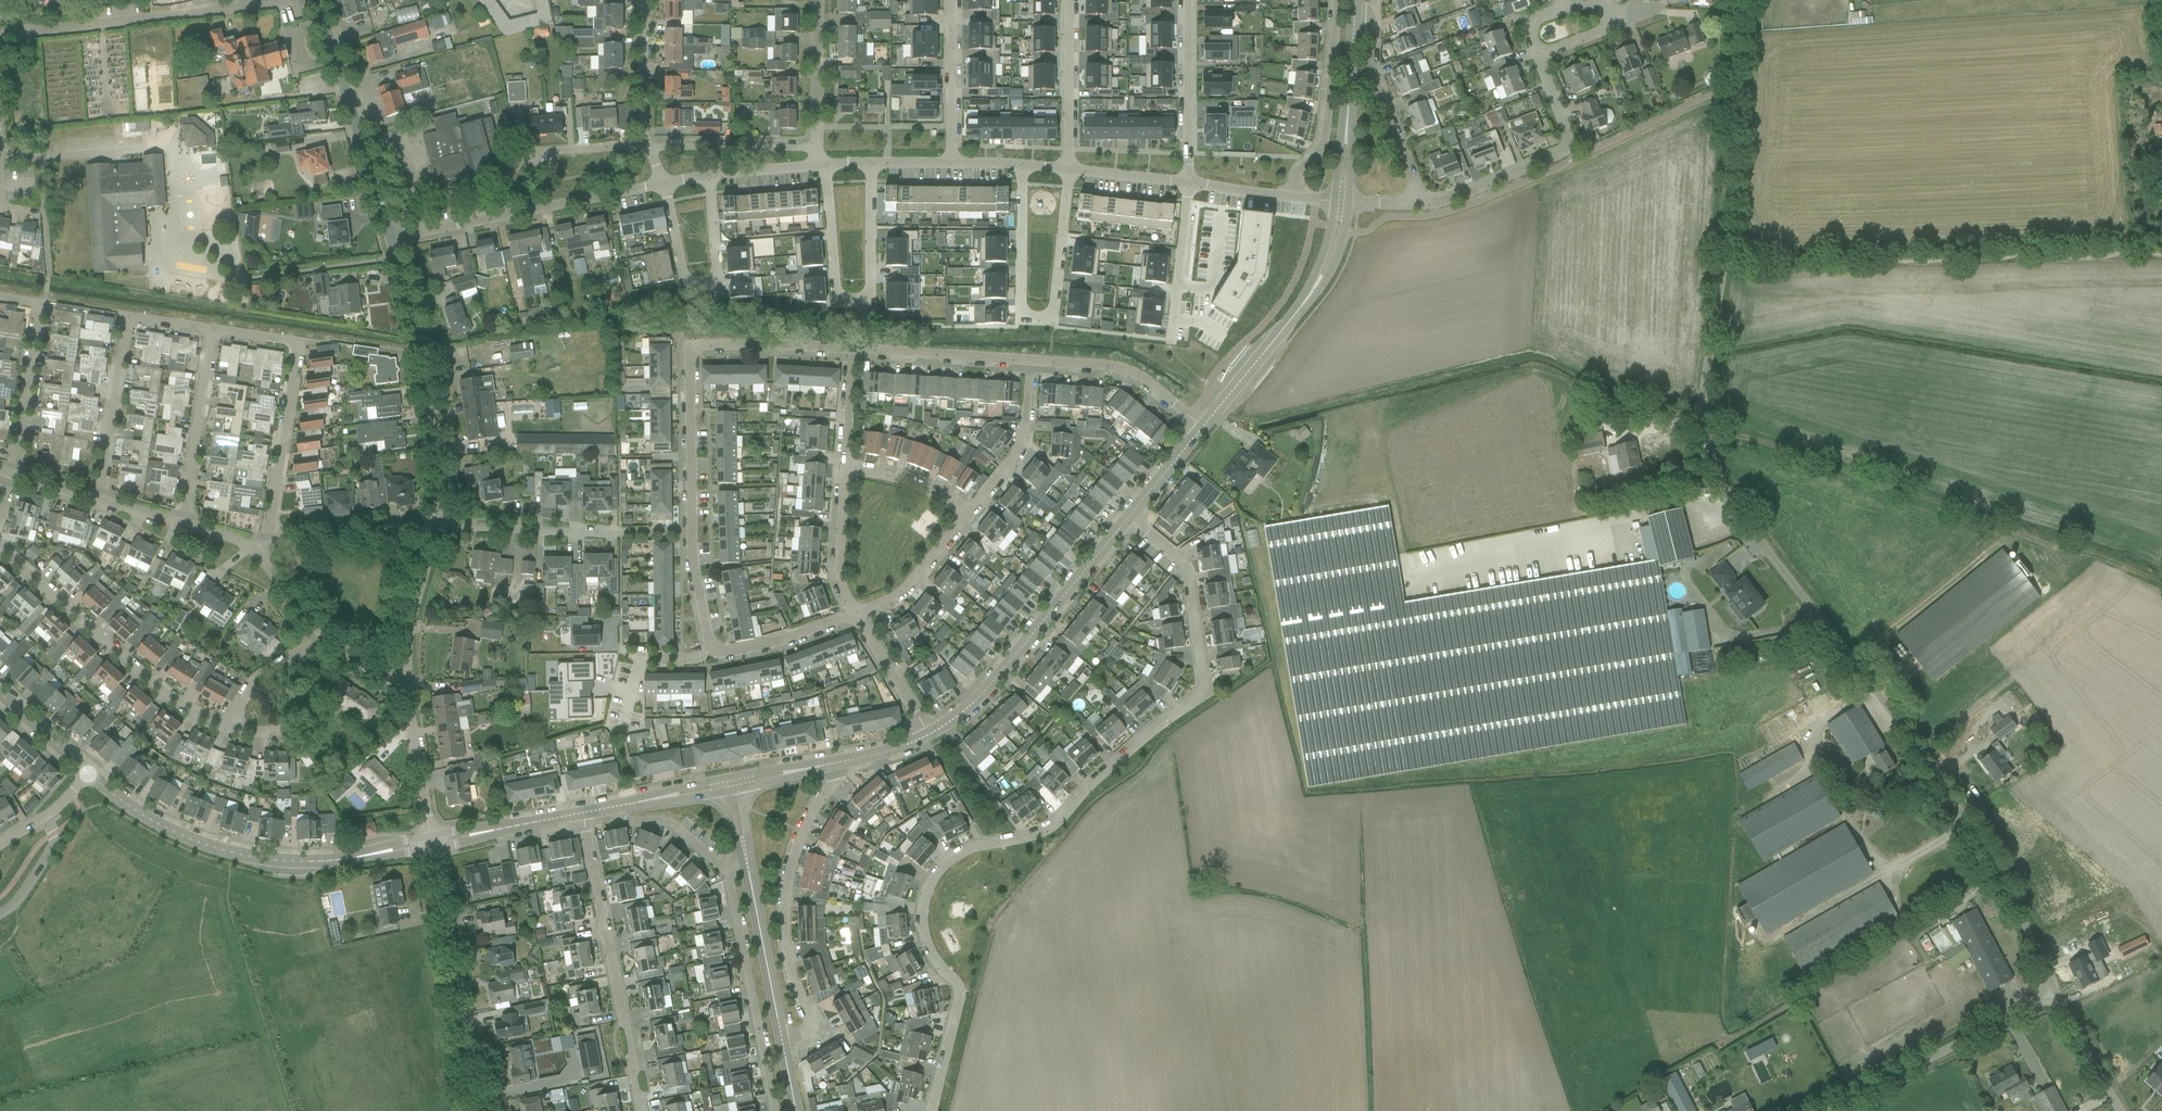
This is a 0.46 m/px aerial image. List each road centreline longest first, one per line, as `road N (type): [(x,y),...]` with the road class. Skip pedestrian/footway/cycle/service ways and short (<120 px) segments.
road 1 (unclassified): [(2056,994),(1972,831),(1728,501),(1706,442),(1737,0)]
road 2 (residential): [(933,1110),(961,1002),(924,940),(927,891),(940,865),(1043,830),(1189,699),(1182,576),(1123,525)]
road 3 (residential): [(1069,168),(1054,319),(1019,319),(1024,165)]
road 4 (tertiary): [(383,852),(305,861),(231,853),(193,842),(88,775)]
road 5 (residential): [(871,163),(872,299),(845,301),(836,301),(826,165)]
road 6 (unclassified): [(435,538),(430,391),(390,236)]
road 7 (residential): [(236,732),(193,723),(0,544)]
road 8 (residential): [(781,1041),(804,1025),(790,952),(795,858),(830,802),(841,763)]
road 9 (residential): [(711,648),(690,537),(694,348)]
road 10 (residential): [(639,1110),(582,814)]
road 11 (residential): [(19,37),(316,5)]
road 12 (residential): [(267,543),(299,343),(212,328)]
road 13 (tertiary): [(1123,525),(975,702),(930,733)]
road 14 (residential): [(390,236),(666,187)]
road 15 (residential): [(472,1110),(431,849)]
road 16 (residential): [(1420,205),(1566,150),(1538,56)]
road 17 (unclassified): [(1839,1110),(2056,994)]
road 18 (residential): [(666,187),(682,279),(719,289),(709,177)]
road 19 (unclassified): [(390,236),(316,5)]
road 20 (residential): [(732,875),(774,1110)]
road 21 (residential): [(11,475),(42,302),(0,297)]
road 22 (residential): [(1336,0),(1325,134),(1296,171),(1296,196)]
road 23 (residential): [(184,524),(212,328)]
road 24 (residential): [(1201,427),(1107,361),(1030,361)]
road 25 (residential): [(1420,205),(1372,74),(1374,22)]
road 26 (residential): [(96,500),(128,316)]
road 27 (tertiary): [(781,1041),(745,860)]
road 28 (residential): [(1188,183),(1188,0)]
road 29 (residential): [(1030,361),(850,350)]
road 30 (tertiary): [(1201,427),(1313,290)]
road 31 (residential): [(965,518),(1019,446),(1030,361)]
road 32 (residential): [(645,148),(816,149)]
road 33 (residential): [(1069,0),(1069,168)]
road 34 (residential): [(435,538),(602,542)]
road 35 (residential): [(952,163),(952,0)]
road 36 (residential): [(408,693),(403,630),(435,538)]
road 37 (residential): [(1171,340),(1188,183)]
road 38 (residential): [(850,350),(694,348)]
road 39 (residential): [(711,648),(728,652),(855,614)]
road 40 (residential): [(816,149),(816,0)]
road 41 (residential): [(855,614),(905,588),(965,518)]
road 42 (residential): [(645,148),(642,0)]
road 43 (residential): [(855,614),(836,558),(844,471)]
road 44 (residential): [(412,538),(267,543)]
road 45 (residential): [(622,731),(640,663),(694,659),(711,648)]
road 46 (residential): [(429,835),(408,693)]
road 47 (residential): [(1538,56),(1610,28),(1607,8),(1563,6)]
road 48 (residential): [(930,733),(855,614)]
road 49 (residential): [(611,808),(675,834),(732,875)]
road 50 (residential): [(236,732),(263,679),(323,638)]
road 51 (residential): [(965,518),(913,487),(844,471)]
road 52 (tertiary): [(1347,131),(1354,0)]
road 53 (unclassified): [(2114,1110),(2056,994)]
road 54 (tertiary): [(1201,427),(1123,525)]
road 55 (residential): [(844,471),(850,350)]

